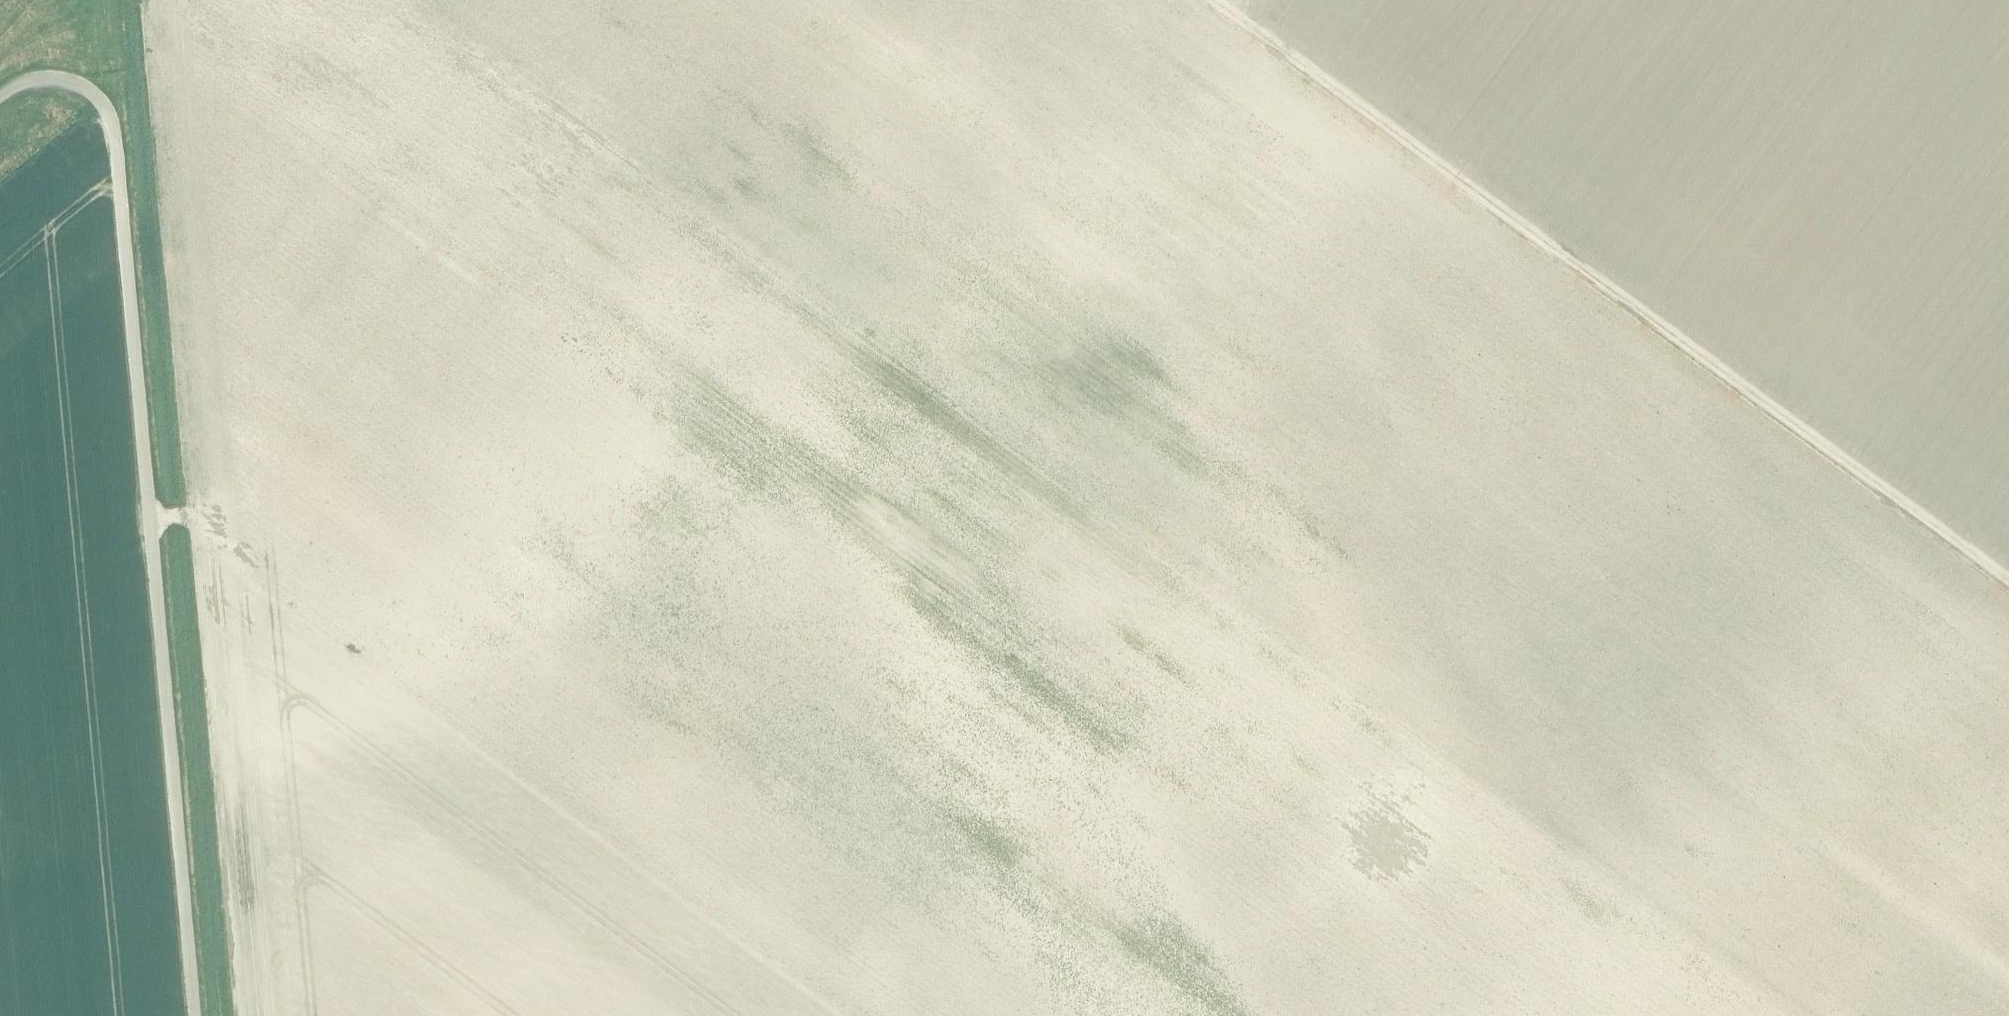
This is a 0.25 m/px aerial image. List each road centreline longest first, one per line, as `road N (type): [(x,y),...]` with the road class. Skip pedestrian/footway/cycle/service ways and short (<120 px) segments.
road 1 (residential): [(0,96),(32,79),(73,81),(104,106),(114,131),(195,1015)]
road 2 (track): [(1217,0),(2008,581)]

